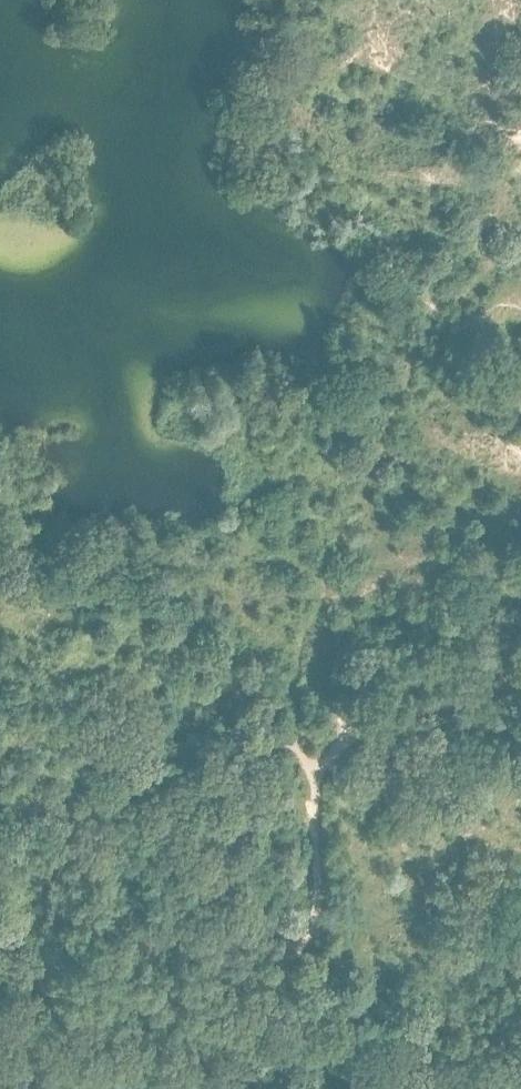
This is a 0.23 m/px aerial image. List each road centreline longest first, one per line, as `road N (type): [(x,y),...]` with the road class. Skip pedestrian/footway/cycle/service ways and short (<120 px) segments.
road 1 (track): [(7,1088),(79,1010),(110,999),(206,991),(303,949),(317,896),(314,767)]
road 2 (track): [(520,677),(344,742),(314,767)]

